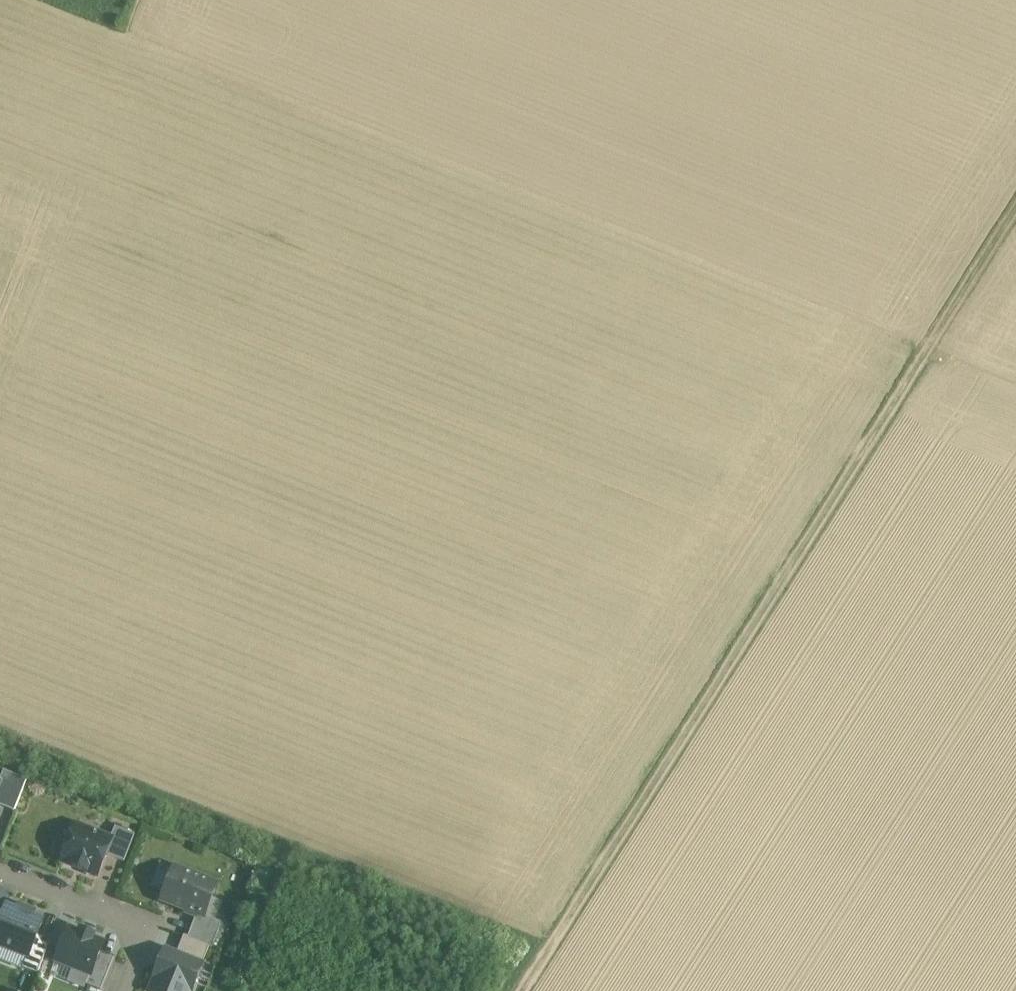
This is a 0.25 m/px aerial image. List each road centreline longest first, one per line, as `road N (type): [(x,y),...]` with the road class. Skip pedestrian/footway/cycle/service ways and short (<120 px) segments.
road 1 (track): [(1015,218),(519,990)]
road 2 (residential): [(0,869),(148,933),(122,990)]

